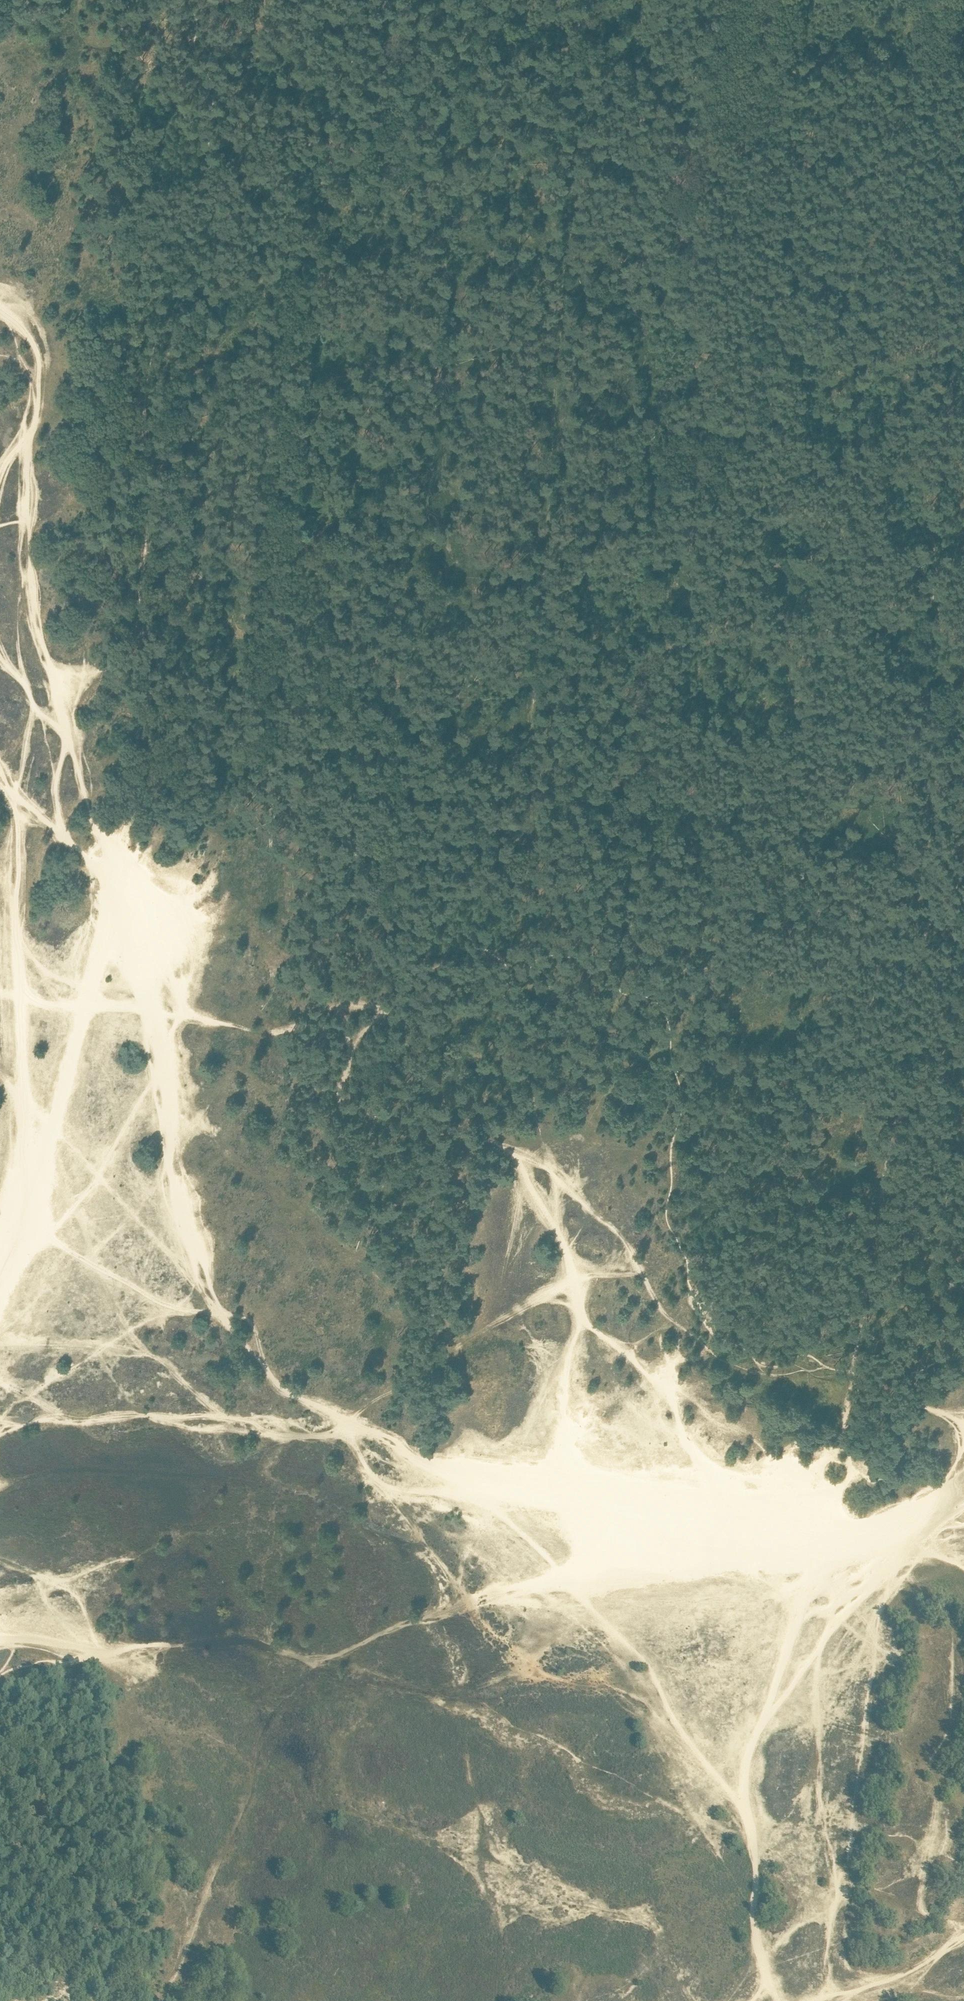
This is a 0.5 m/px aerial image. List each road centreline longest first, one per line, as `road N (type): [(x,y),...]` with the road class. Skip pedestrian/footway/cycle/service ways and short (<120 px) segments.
road 1 (track): [(577,0),(515,954)]

